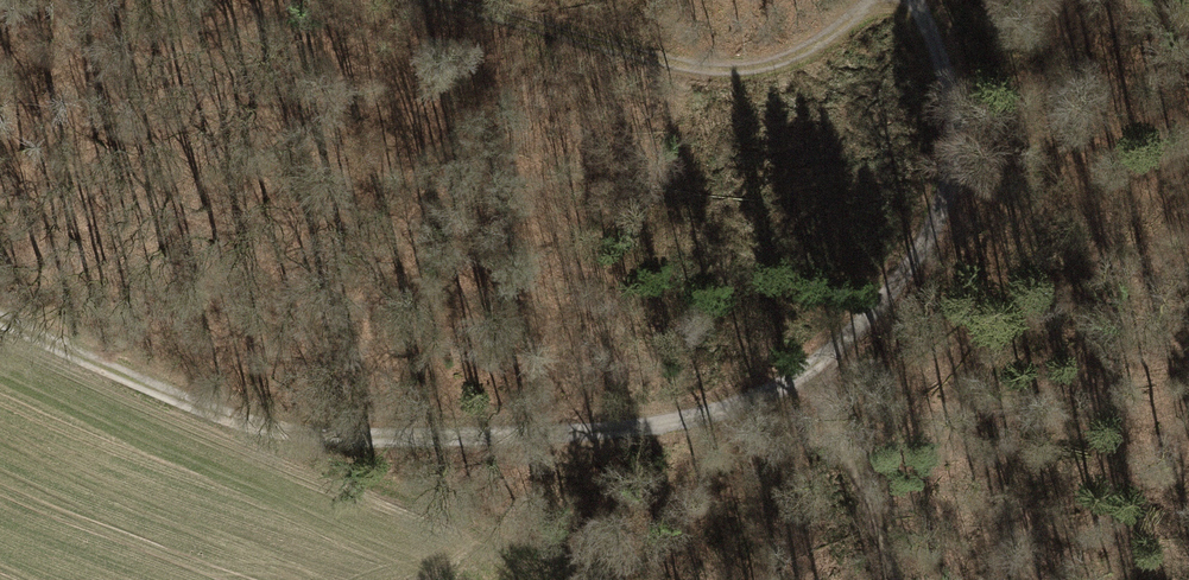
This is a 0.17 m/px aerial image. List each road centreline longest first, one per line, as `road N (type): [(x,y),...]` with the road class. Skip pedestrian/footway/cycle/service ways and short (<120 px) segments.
road 1 (track): [(0,315),(239,431),(660,429),(738,412),(809,367)]
road 2 (track): [(882,0),(828,42),(717,72),(435,0)]
road 3 (track): [(809,367),(885,294),(941,170),(953,71),(924,0)]

